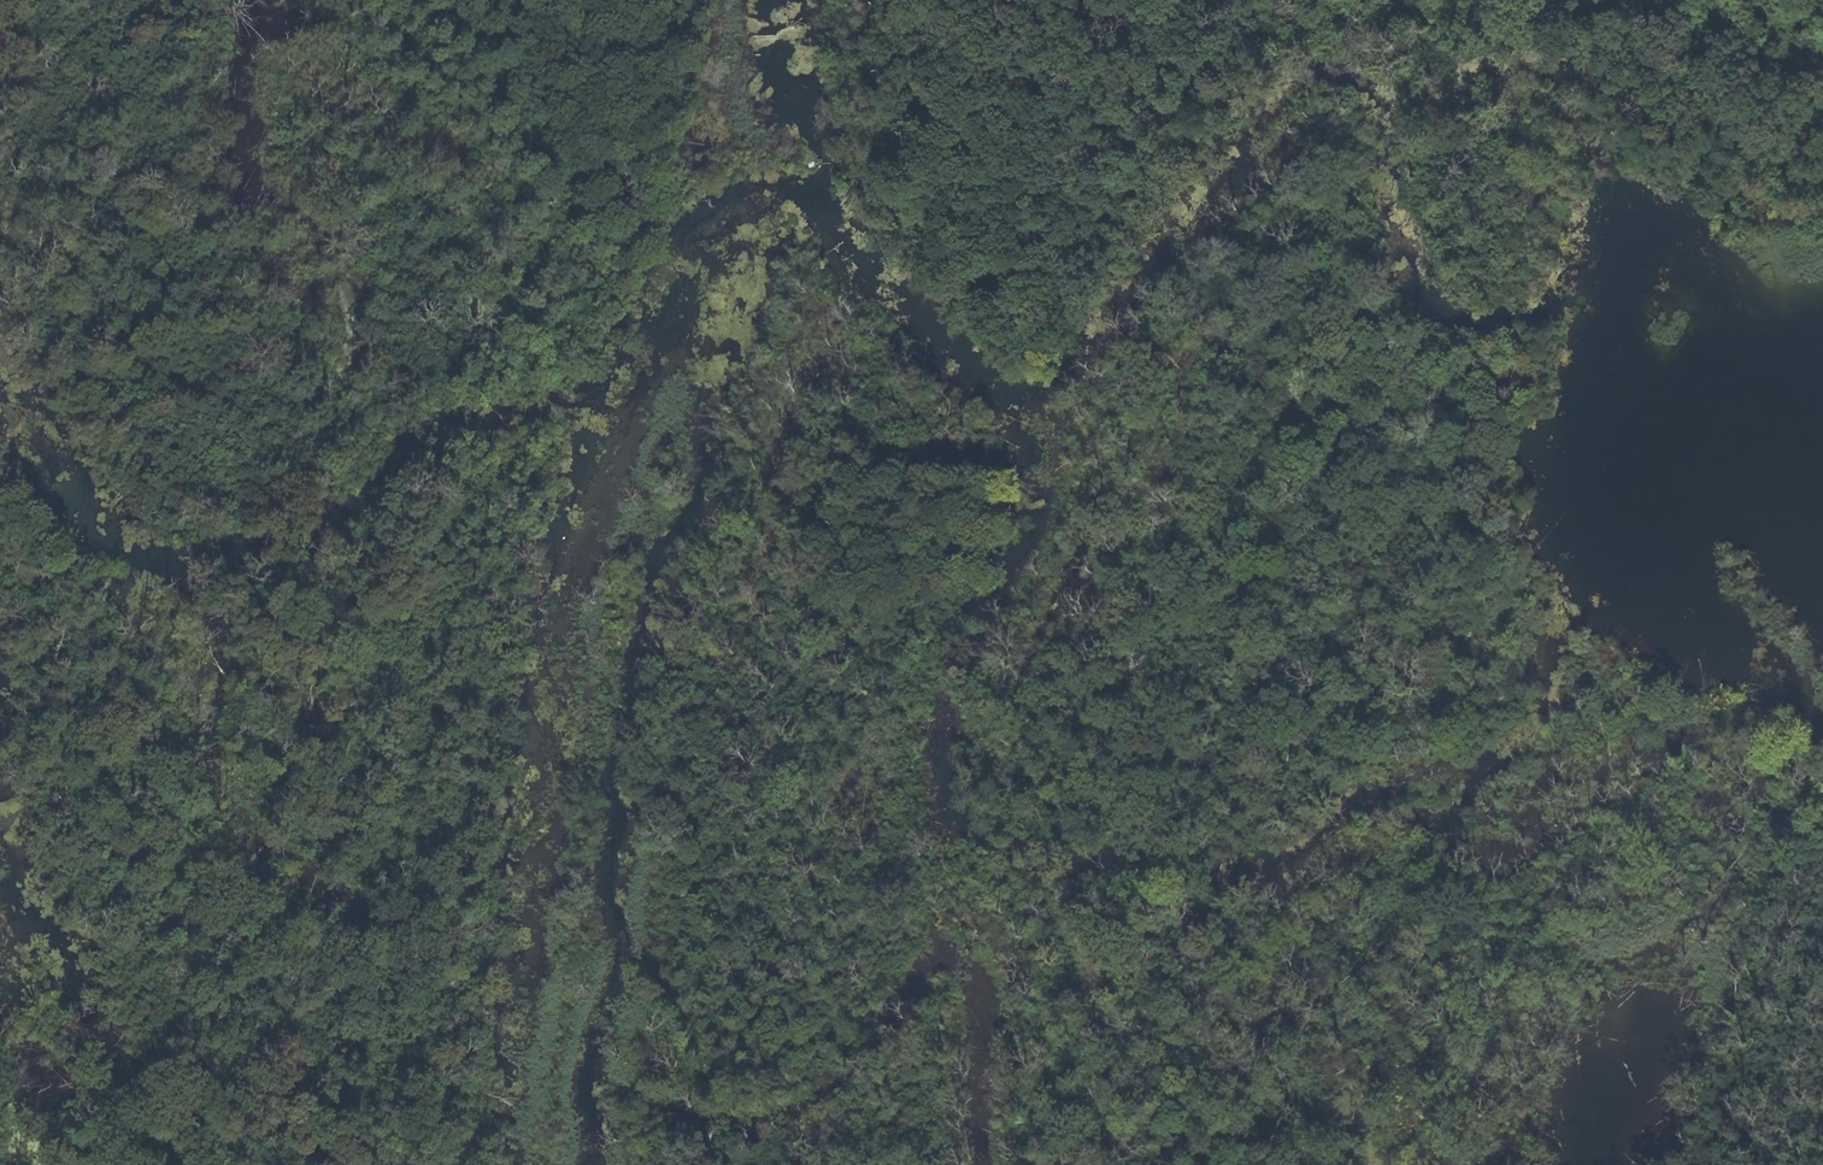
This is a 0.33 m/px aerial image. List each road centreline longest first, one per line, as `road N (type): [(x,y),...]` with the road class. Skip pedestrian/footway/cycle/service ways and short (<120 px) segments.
road 1 (track): [(1581,0),(1822,71)]

